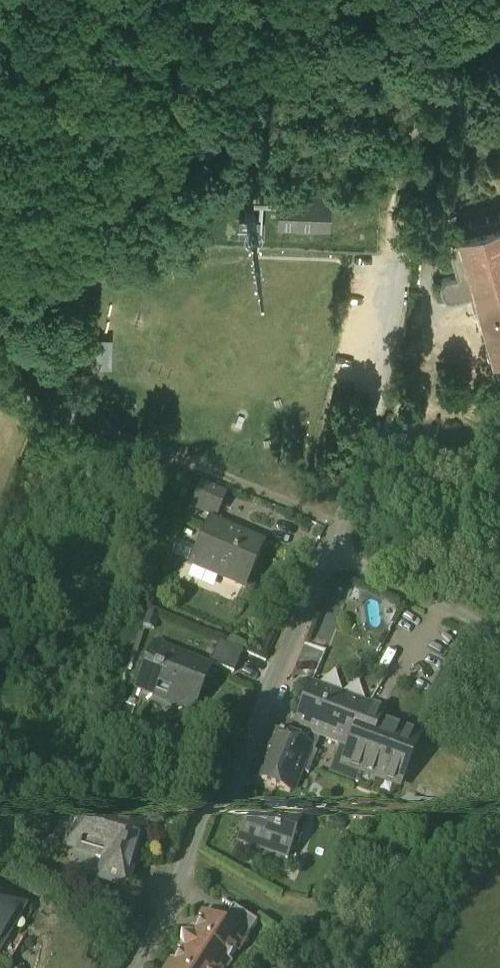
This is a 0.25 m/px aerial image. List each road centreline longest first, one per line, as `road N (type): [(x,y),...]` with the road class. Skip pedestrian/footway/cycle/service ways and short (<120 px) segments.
road 1 (residential): [(177,967),(333,547)]
road 2 (track): [(0,311),(89,274),(187,256),(409,254)]
road 3 (residential): [(333,547),(377,433),(411,224)]
road 4 (track): [(342,524),(48,406)]
road 5 (track): [(423,0),(411,224)]
road 6 (unclassified): [(333,547),(499,639)]

